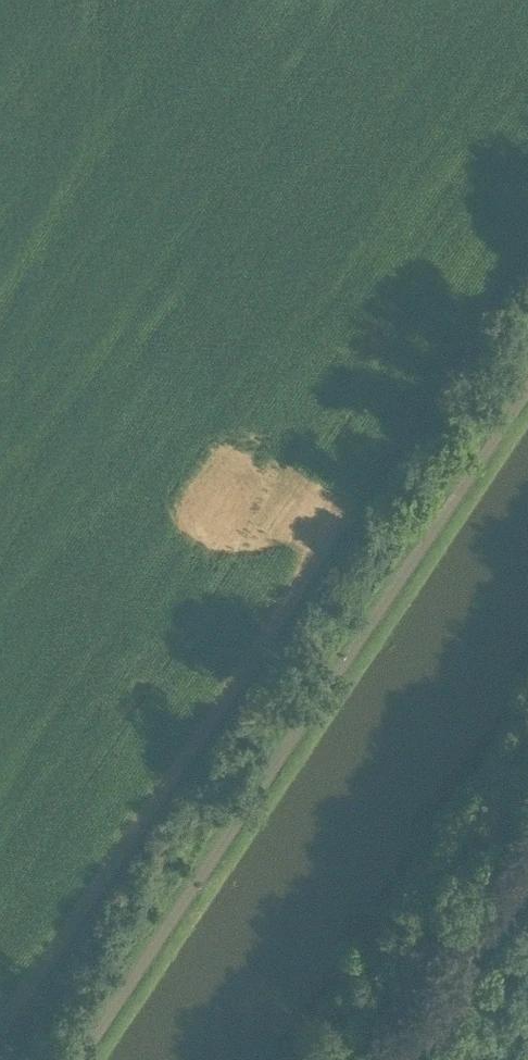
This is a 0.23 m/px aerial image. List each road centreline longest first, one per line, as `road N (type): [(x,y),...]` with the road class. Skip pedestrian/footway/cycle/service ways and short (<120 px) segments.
road 1 (unclassified): [(392,1059),(527,857)]

